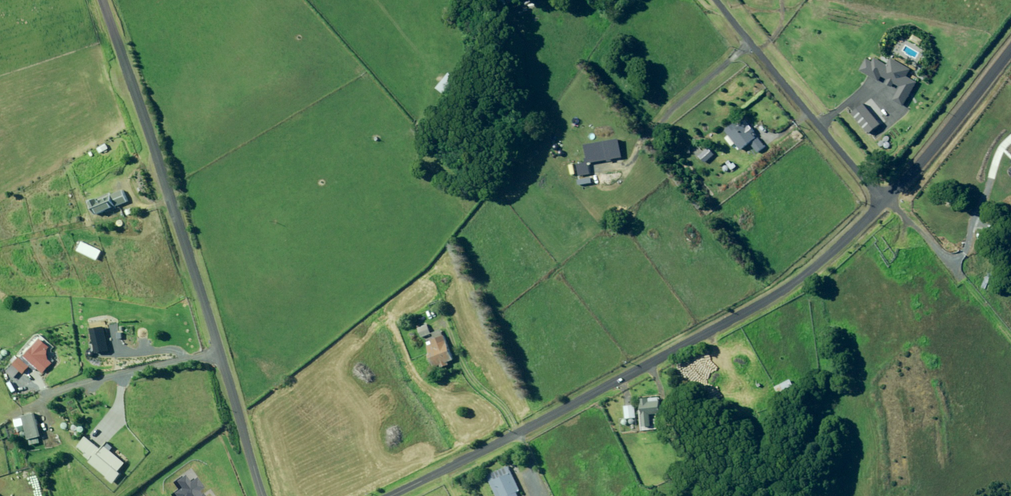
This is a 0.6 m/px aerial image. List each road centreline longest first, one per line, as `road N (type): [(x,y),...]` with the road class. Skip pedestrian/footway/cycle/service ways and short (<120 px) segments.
road 1 (unclassified): [(889,202),(754,306),(390,495)]
road 2 (unclassified): [(262,495),(102,0)]
road 3 (unclassified): [(716,0),(889,202)]
road 4 (unclassified): [(1010,49),(889,202)]

